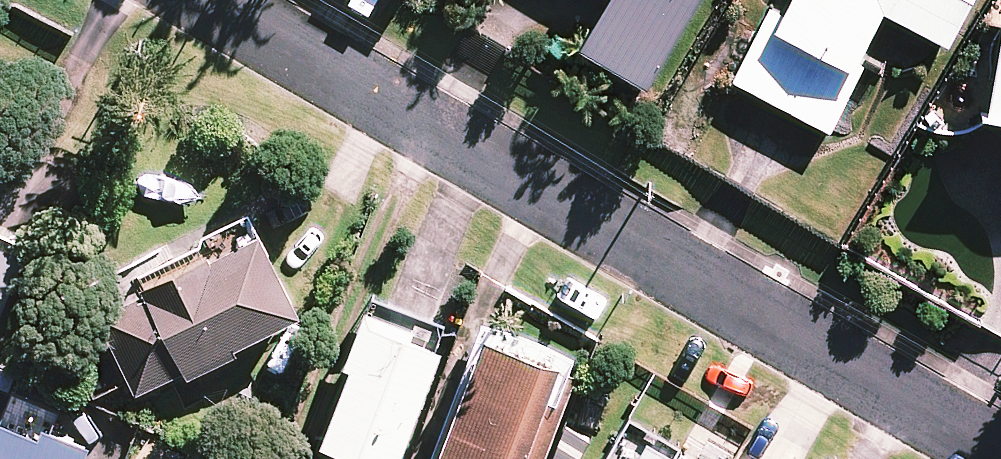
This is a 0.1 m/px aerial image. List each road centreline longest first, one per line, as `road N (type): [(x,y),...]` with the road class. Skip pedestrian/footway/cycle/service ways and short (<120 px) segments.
road 1 (residential): [(215,0),(1000,452)]

